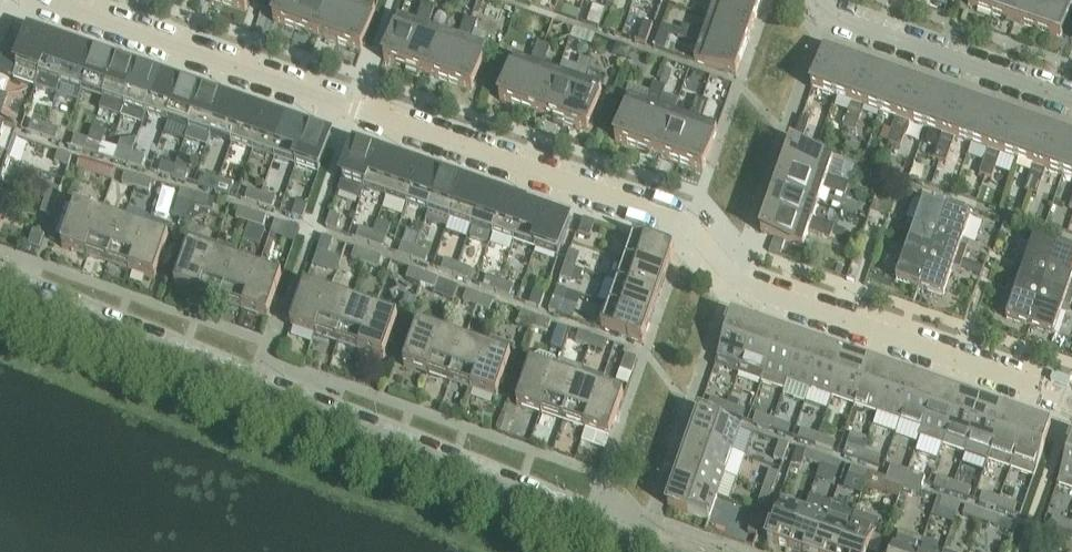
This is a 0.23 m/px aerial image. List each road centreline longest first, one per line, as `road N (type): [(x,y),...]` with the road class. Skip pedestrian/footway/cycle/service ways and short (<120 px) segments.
road 1 (residential): [(1071,403),(747,292),(684,231),(39,0)]
road 2 (residential): [(663,551),(0,284)]
road 3 (residential): [(1071,101),(828,16),(814,0)]

